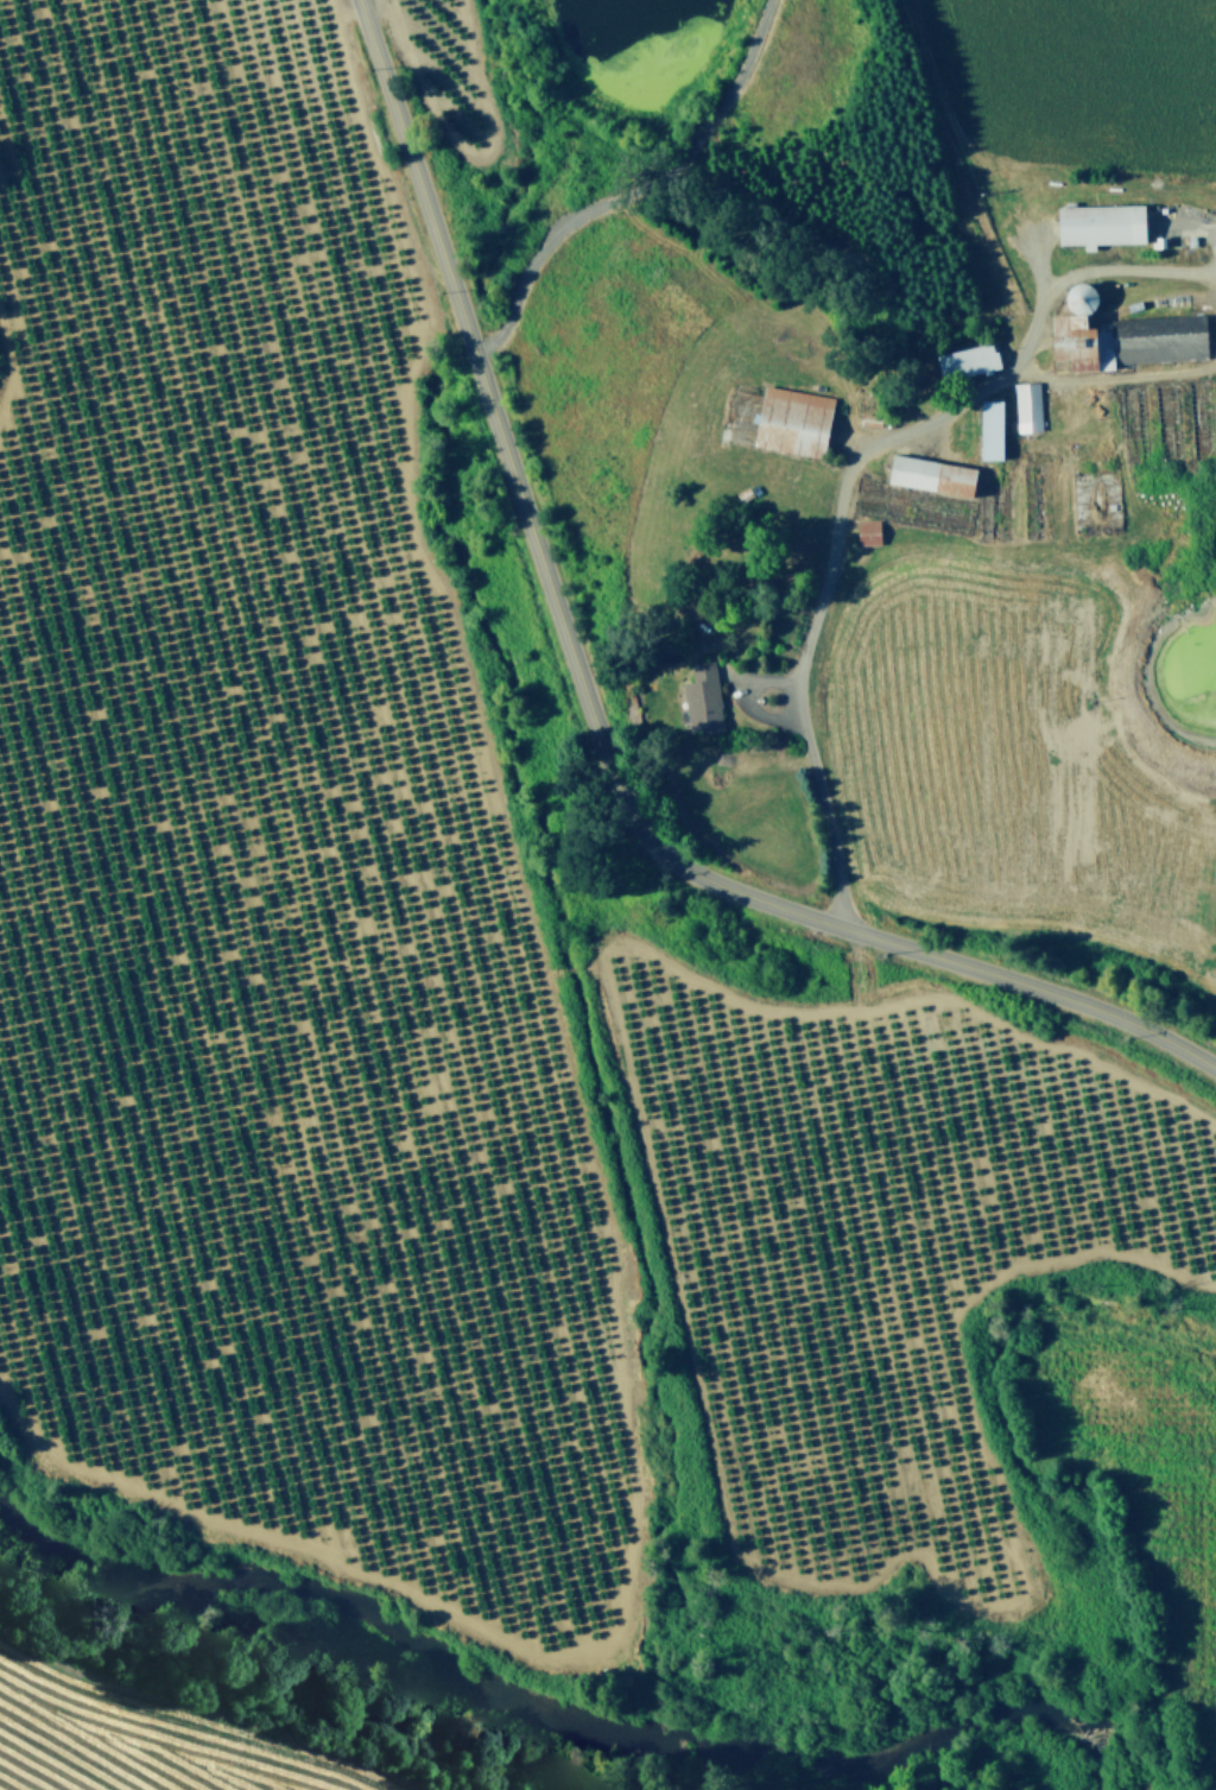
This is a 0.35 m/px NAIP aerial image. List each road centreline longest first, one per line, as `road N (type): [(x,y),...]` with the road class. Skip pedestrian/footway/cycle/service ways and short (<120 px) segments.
road 1 (tertiary): [(1215,1066),(1075,998),(726,886),(656,848),(635,827),(614,785),(359,0)]

